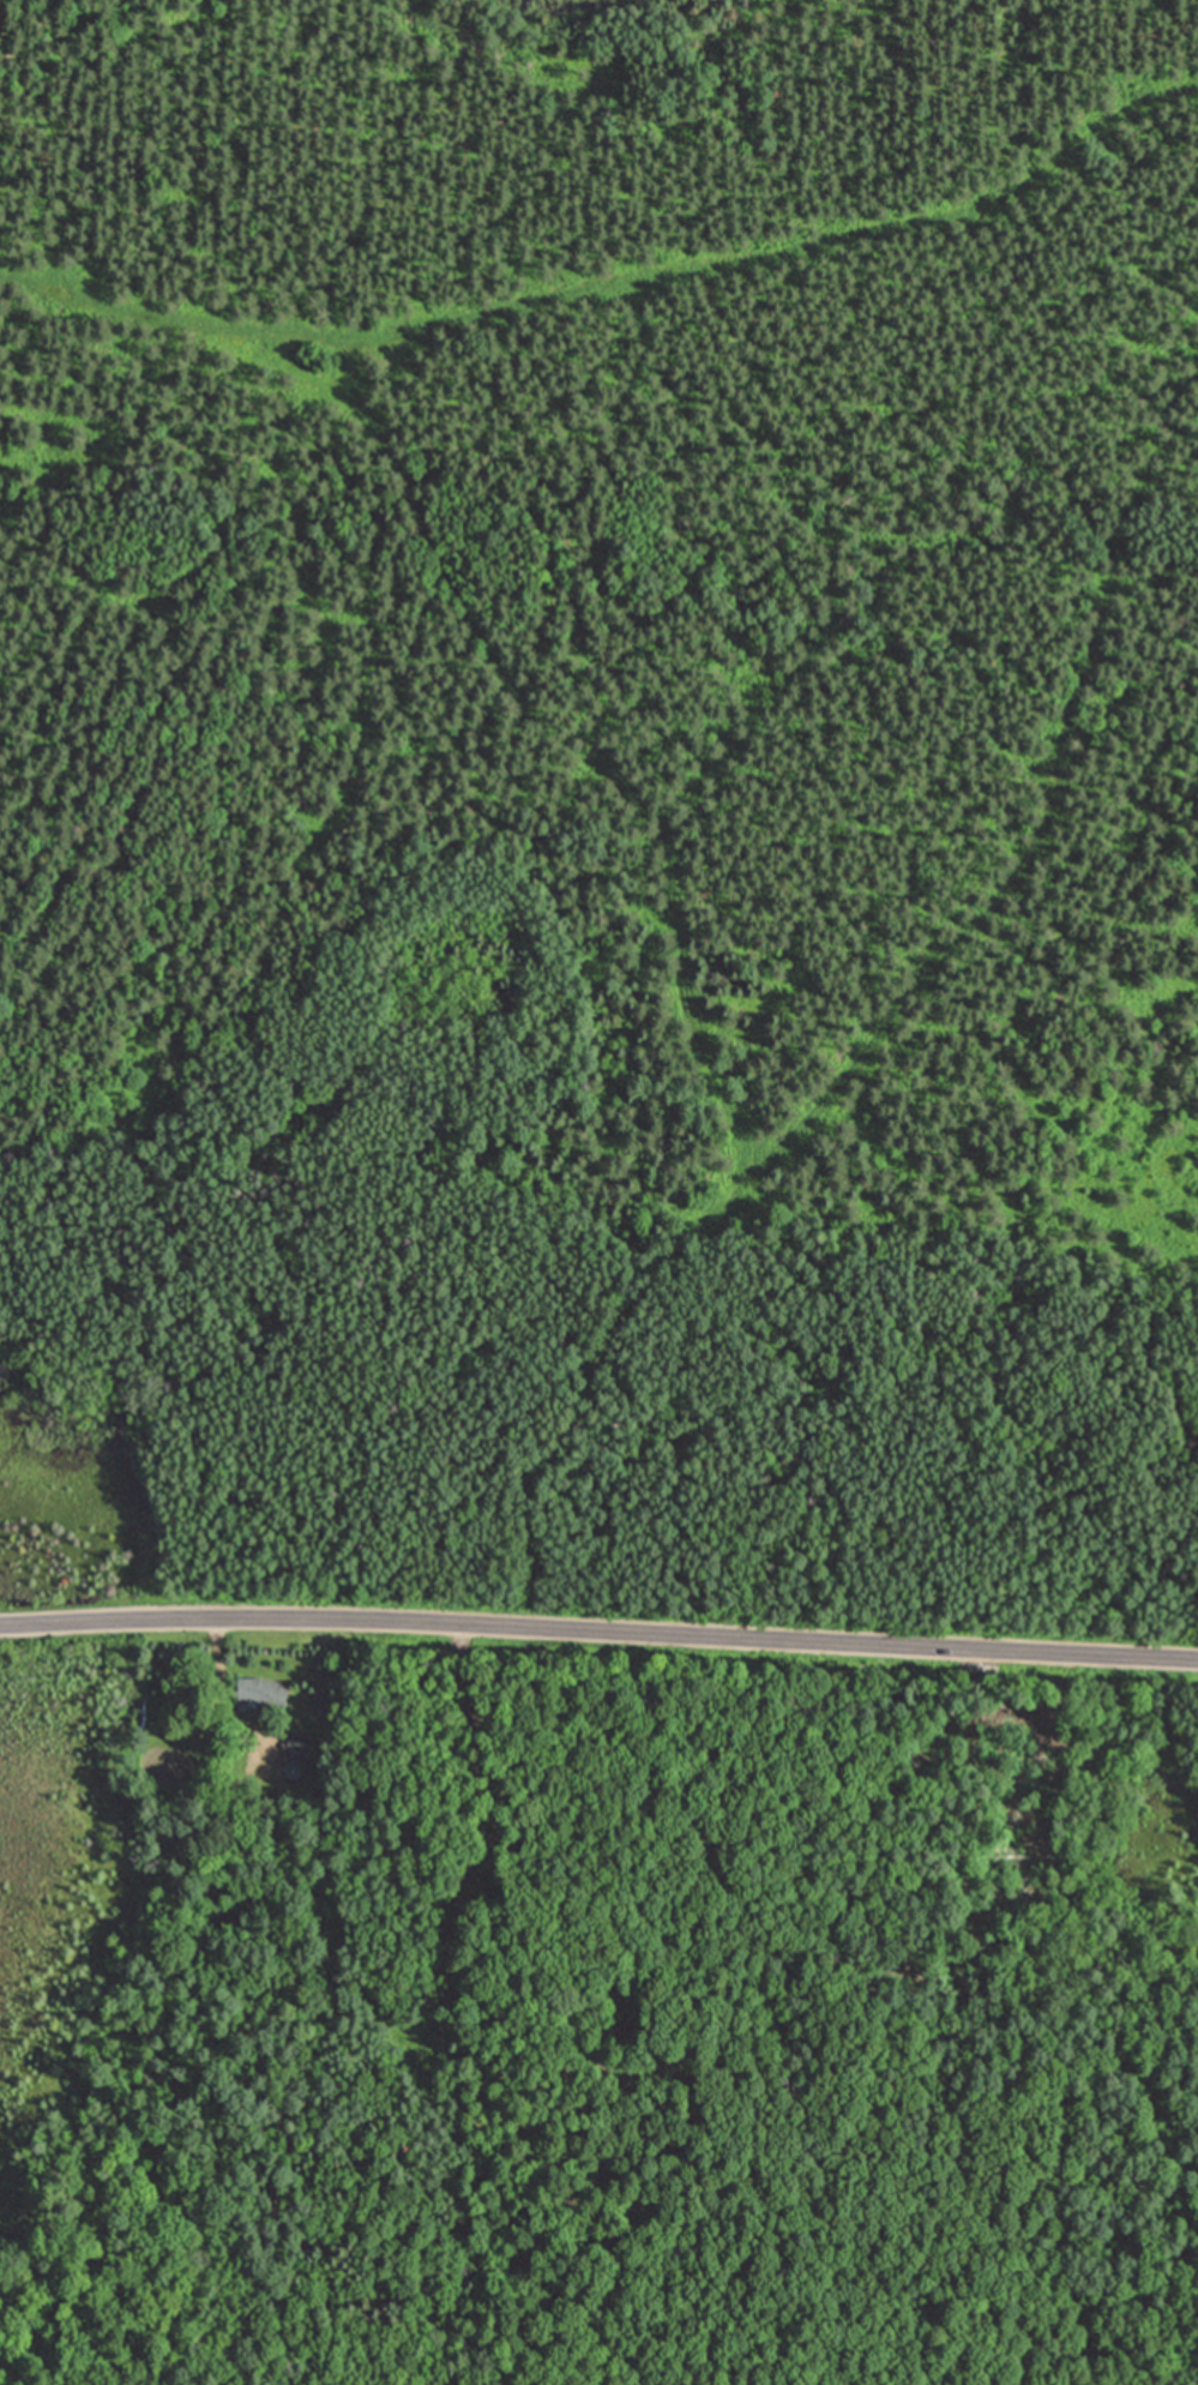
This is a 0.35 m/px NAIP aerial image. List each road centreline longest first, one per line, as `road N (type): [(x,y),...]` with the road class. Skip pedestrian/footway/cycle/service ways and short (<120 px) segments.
road 1 (track): [(1197,75),(1142,92),(1065,164),(967,208),(393,331),(324,336),(118,307),(0,272)]
road 2 (tertiary): [(1197,1657),(367,1616),(0,1624)]

